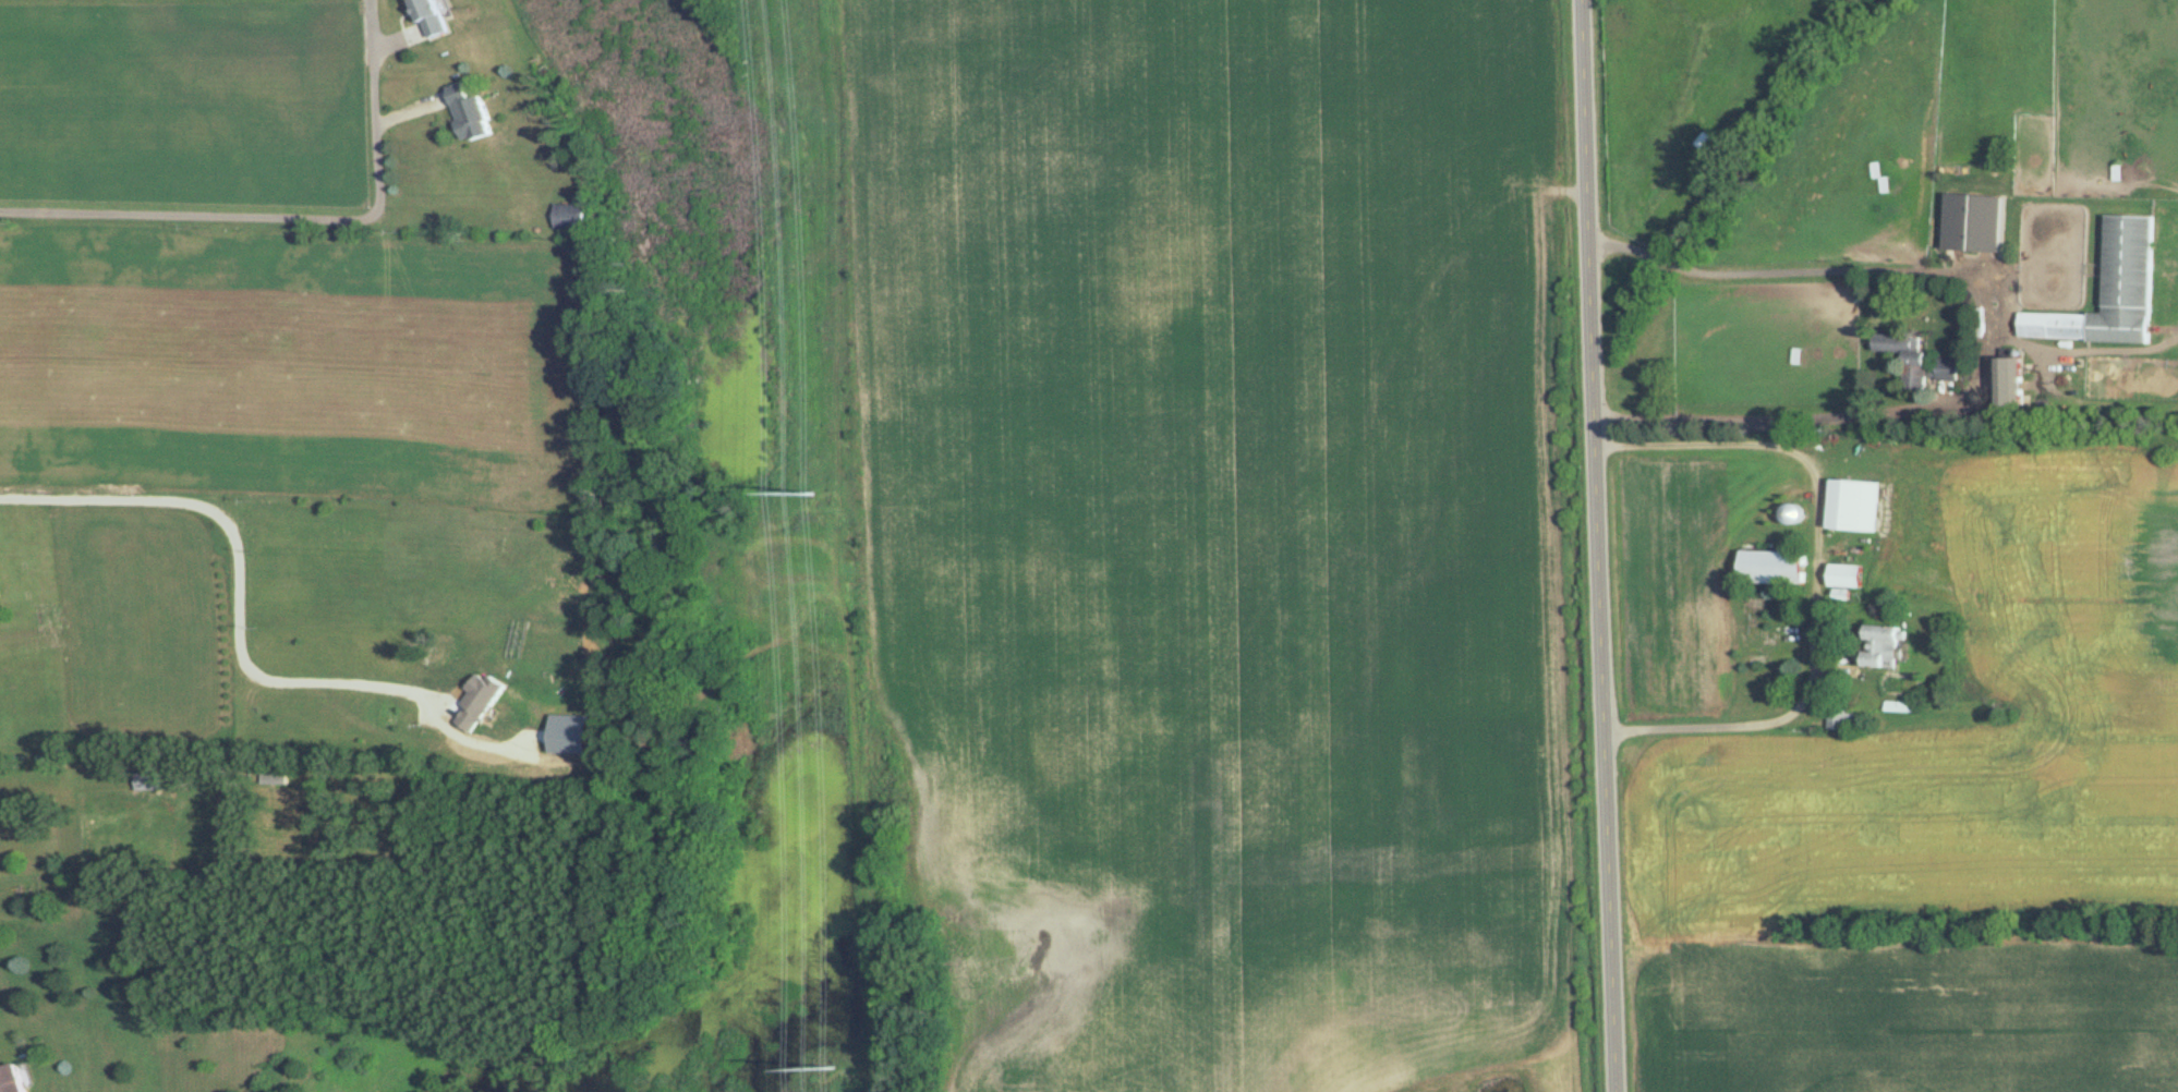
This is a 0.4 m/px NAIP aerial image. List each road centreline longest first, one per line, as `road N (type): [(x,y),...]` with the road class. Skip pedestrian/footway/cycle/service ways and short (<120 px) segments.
road 1 (residential): [(1613,1091),(1577,0)]
road 2 (residential): [(0,209),(371,217),(367,0)]

